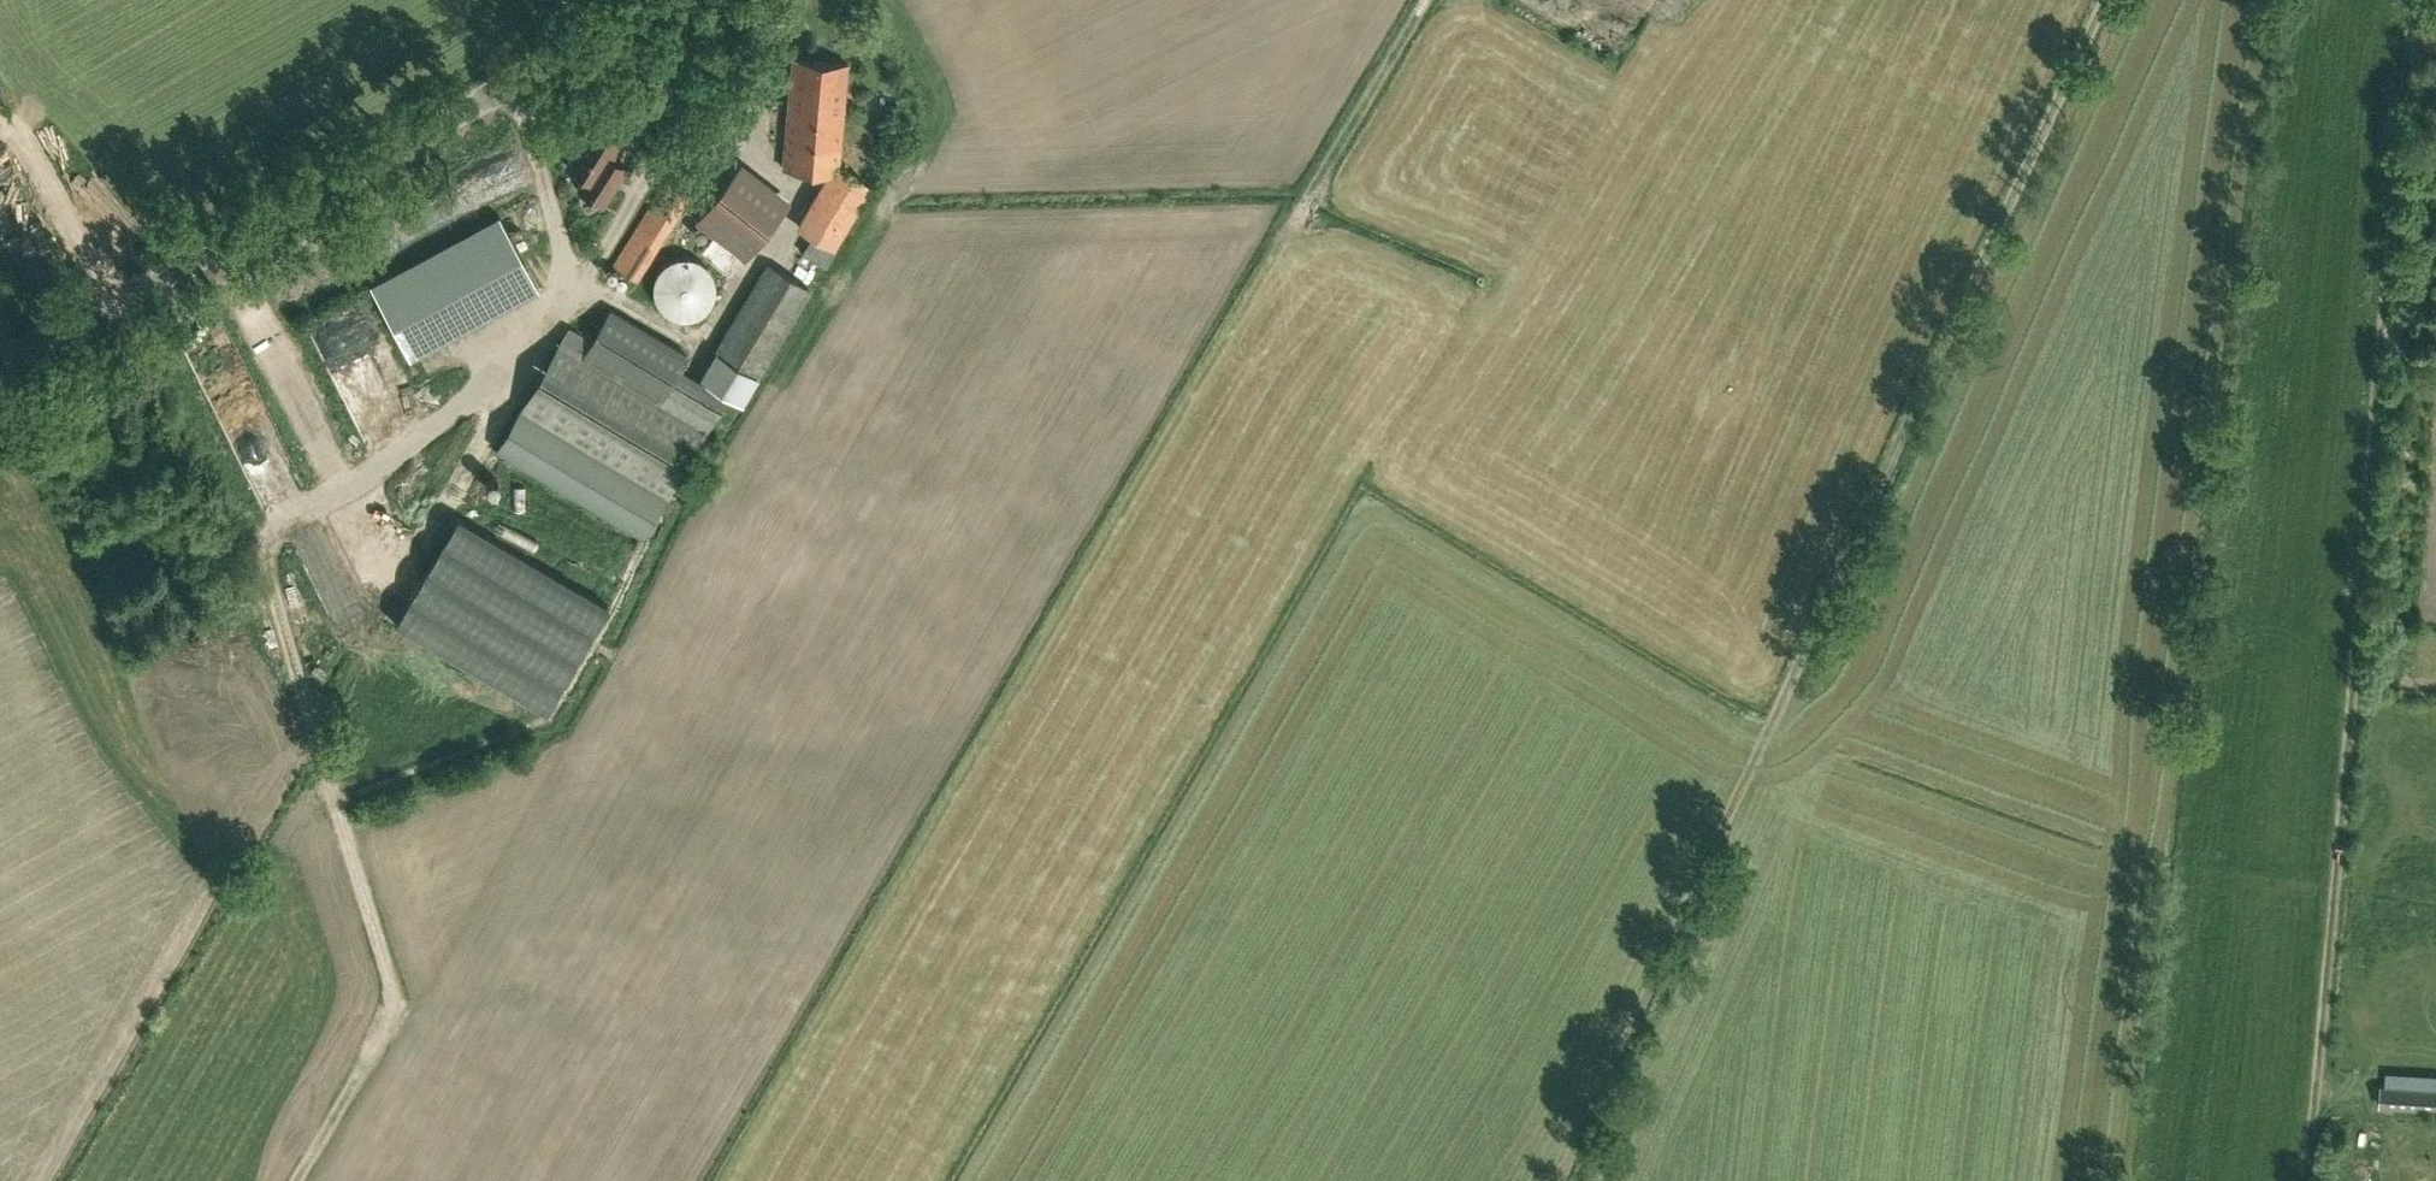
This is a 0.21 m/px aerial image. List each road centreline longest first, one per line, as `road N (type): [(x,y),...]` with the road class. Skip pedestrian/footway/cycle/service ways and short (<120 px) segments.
road 1 (track): [(2106,0),(1565,1180)]
road 2 (track): [(2406,0),(2308,1180)]
road 3 (unclassified): [(0,341),(646,0)]
road 4 (track): [(283,1180),(388,1006),(282,635)]

